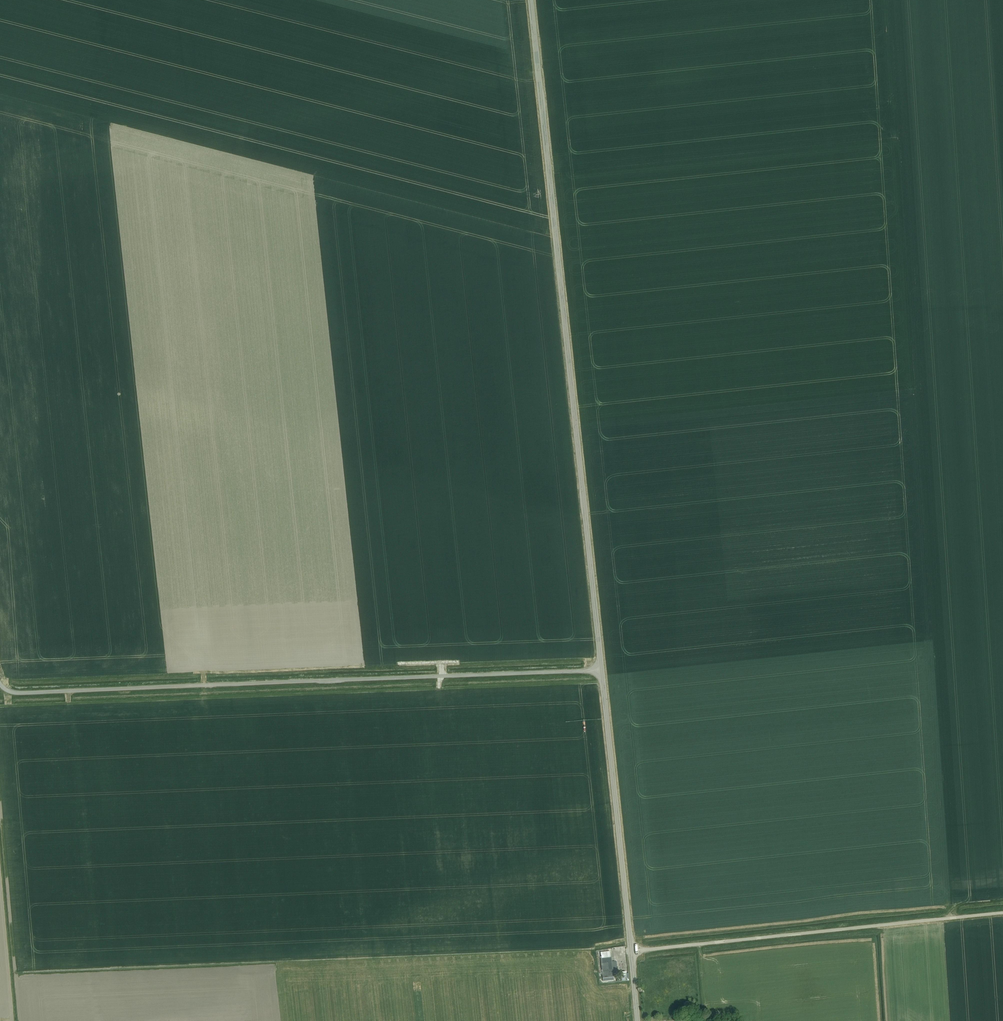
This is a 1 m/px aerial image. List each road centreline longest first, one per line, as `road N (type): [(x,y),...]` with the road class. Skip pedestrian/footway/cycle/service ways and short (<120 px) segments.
road 1 (tertiary): [(603,670),(531,0)]
road 2 (unclassified): [(603,670),(19,694),(0,683)]
road 3 (track): [(632,952),(1002,913)]
road 4 (tertiary): [(637,1020),(603,670)]

